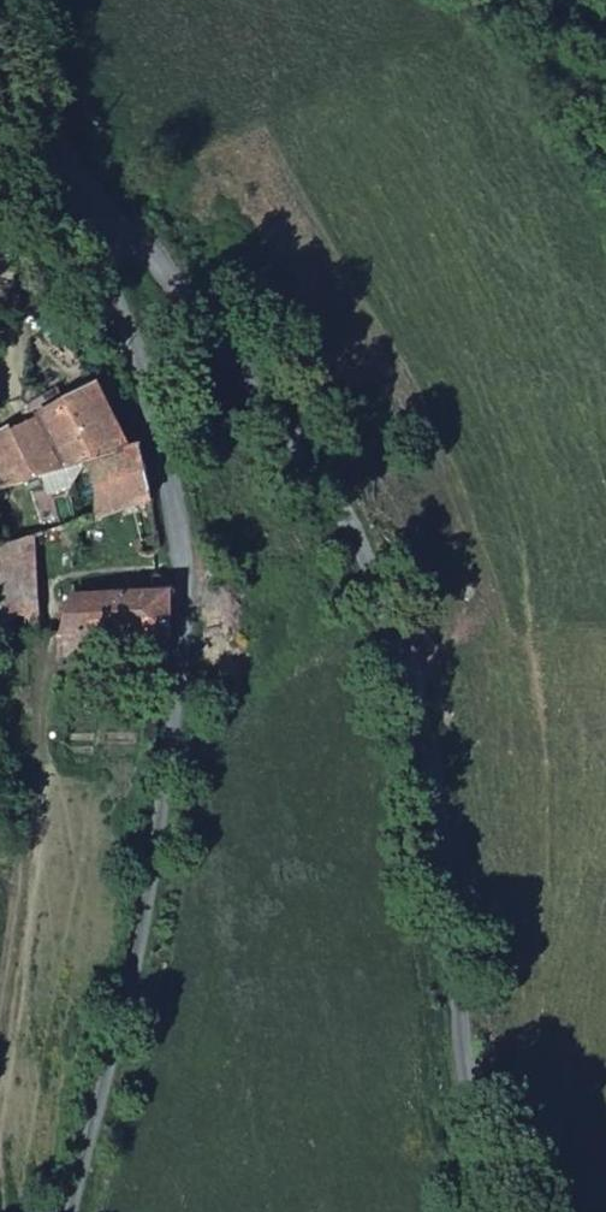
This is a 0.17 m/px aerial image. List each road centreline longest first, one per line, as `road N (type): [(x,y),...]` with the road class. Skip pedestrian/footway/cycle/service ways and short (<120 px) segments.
road 1 (unclassified): [(473,1211),(447,828),(398,611),(355,525),(209,329),(97,197)]
road 2 (unclassified): [(70,1211),(129,993),(186,613),(159,455),(90,227),(97,197)]
road 3 (unclassified): [(97,197),(0,44)]

